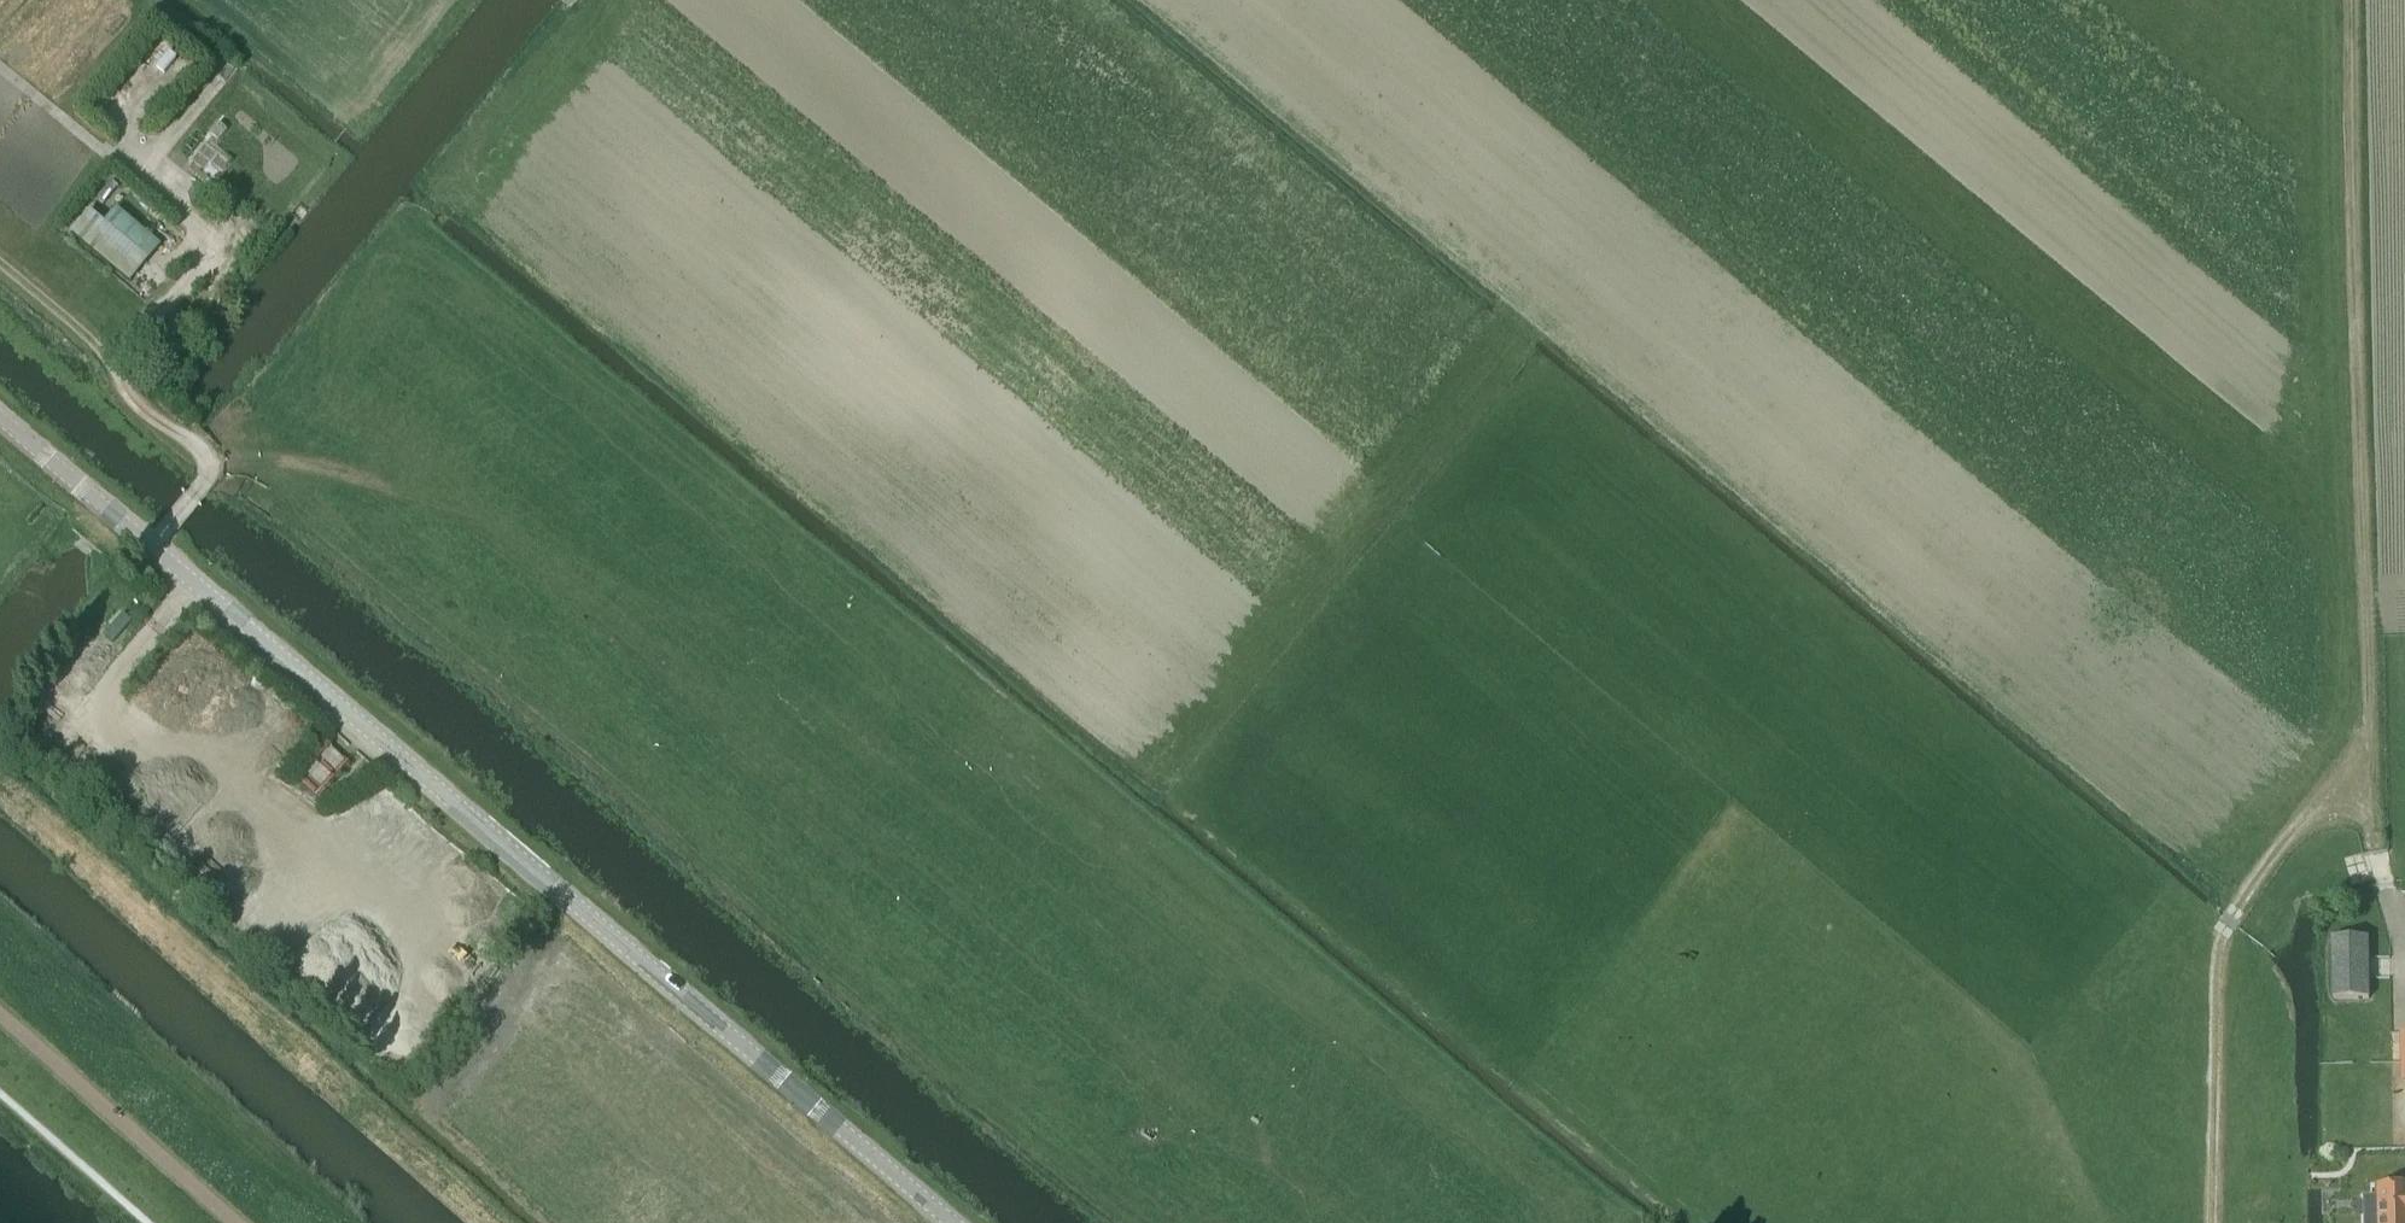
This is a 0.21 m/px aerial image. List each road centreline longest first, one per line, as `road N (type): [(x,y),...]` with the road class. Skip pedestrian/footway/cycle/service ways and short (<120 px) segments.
road 1 (track): [(2361,0),(2375,767),(2229,921),(2219,1222)]
road 2 (tertiary): [(956,1222),(0,414)]
road 3 (track): [(0,64),(197,226)]

